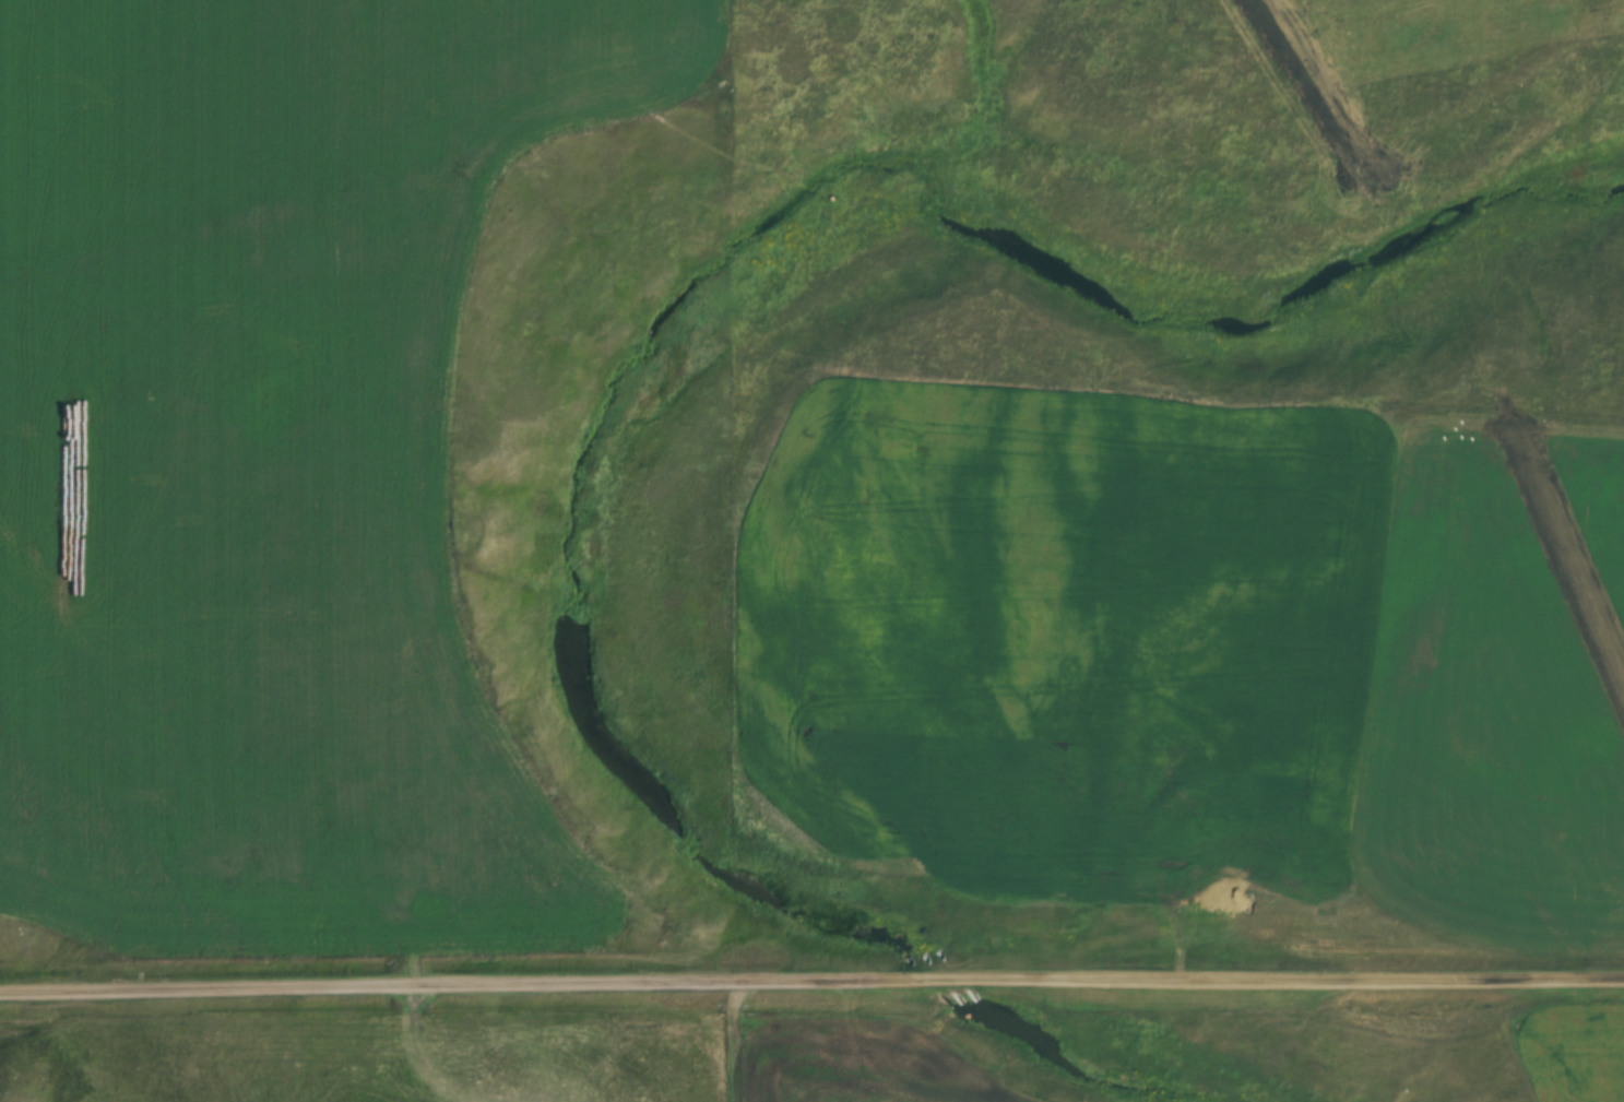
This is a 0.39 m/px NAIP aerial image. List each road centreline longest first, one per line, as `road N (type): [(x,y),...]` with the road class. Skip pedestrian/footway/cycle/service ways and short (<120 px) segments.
road 1 (residential): [(0,1001),(1623,986)]

